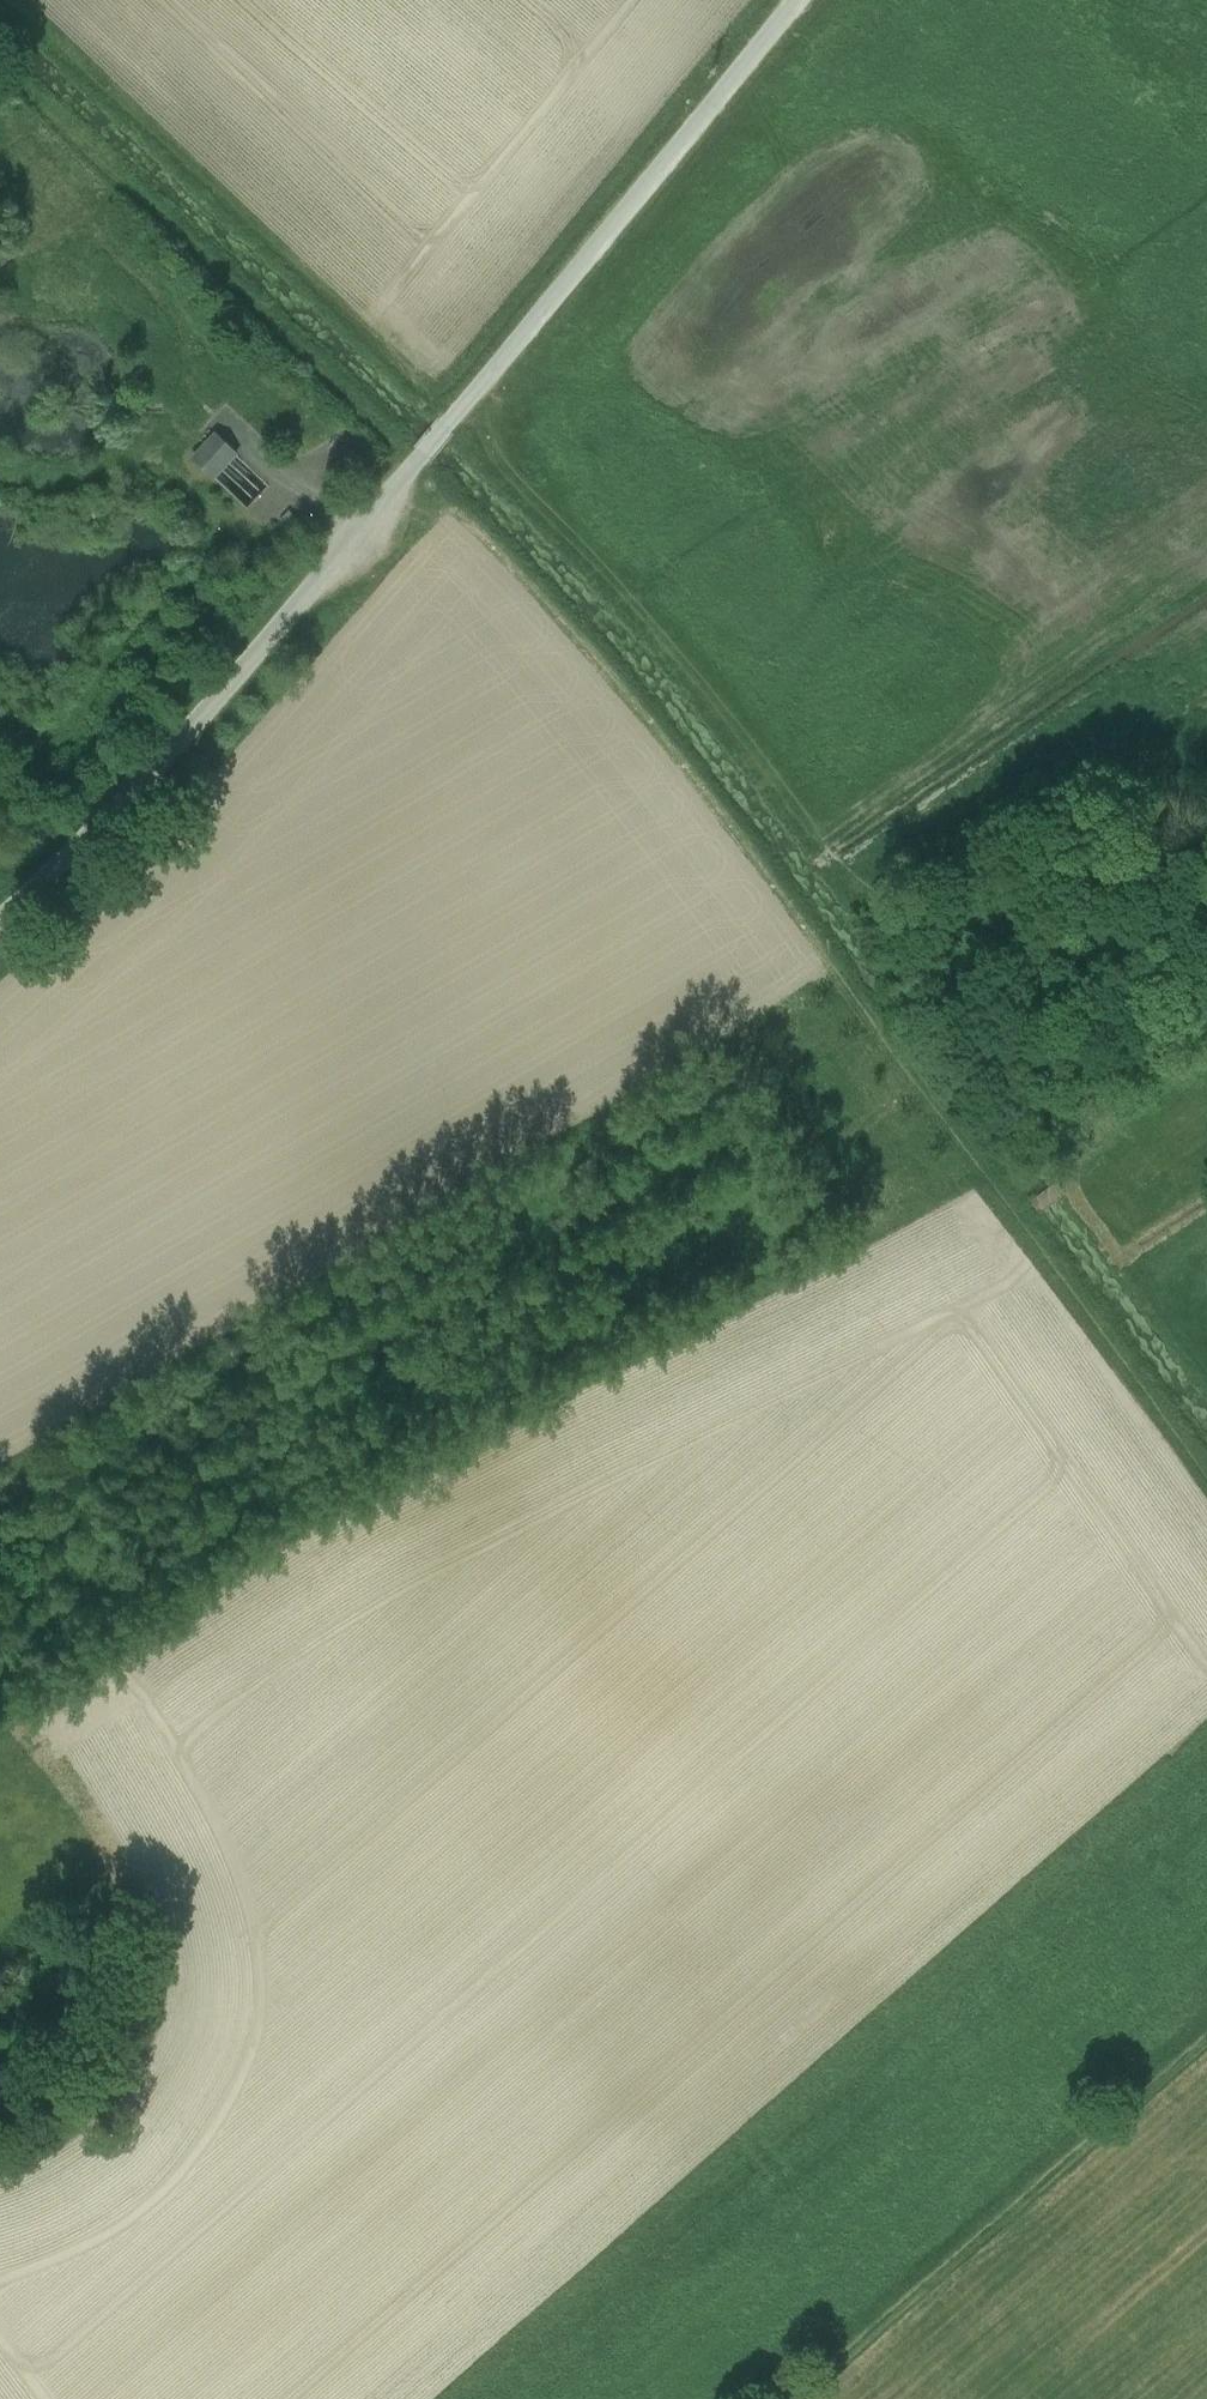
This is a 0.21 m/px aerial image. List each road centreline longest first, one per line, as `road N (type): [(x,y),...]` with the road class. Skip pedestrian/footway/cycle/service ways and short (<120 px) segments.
road 1 (unclassified): [(0,919),(181,742),(417,458)]
road 2 (unclassified): [(447,423),(798,0)]
road 3 (track): [(1206,2035),(795,2398)]

